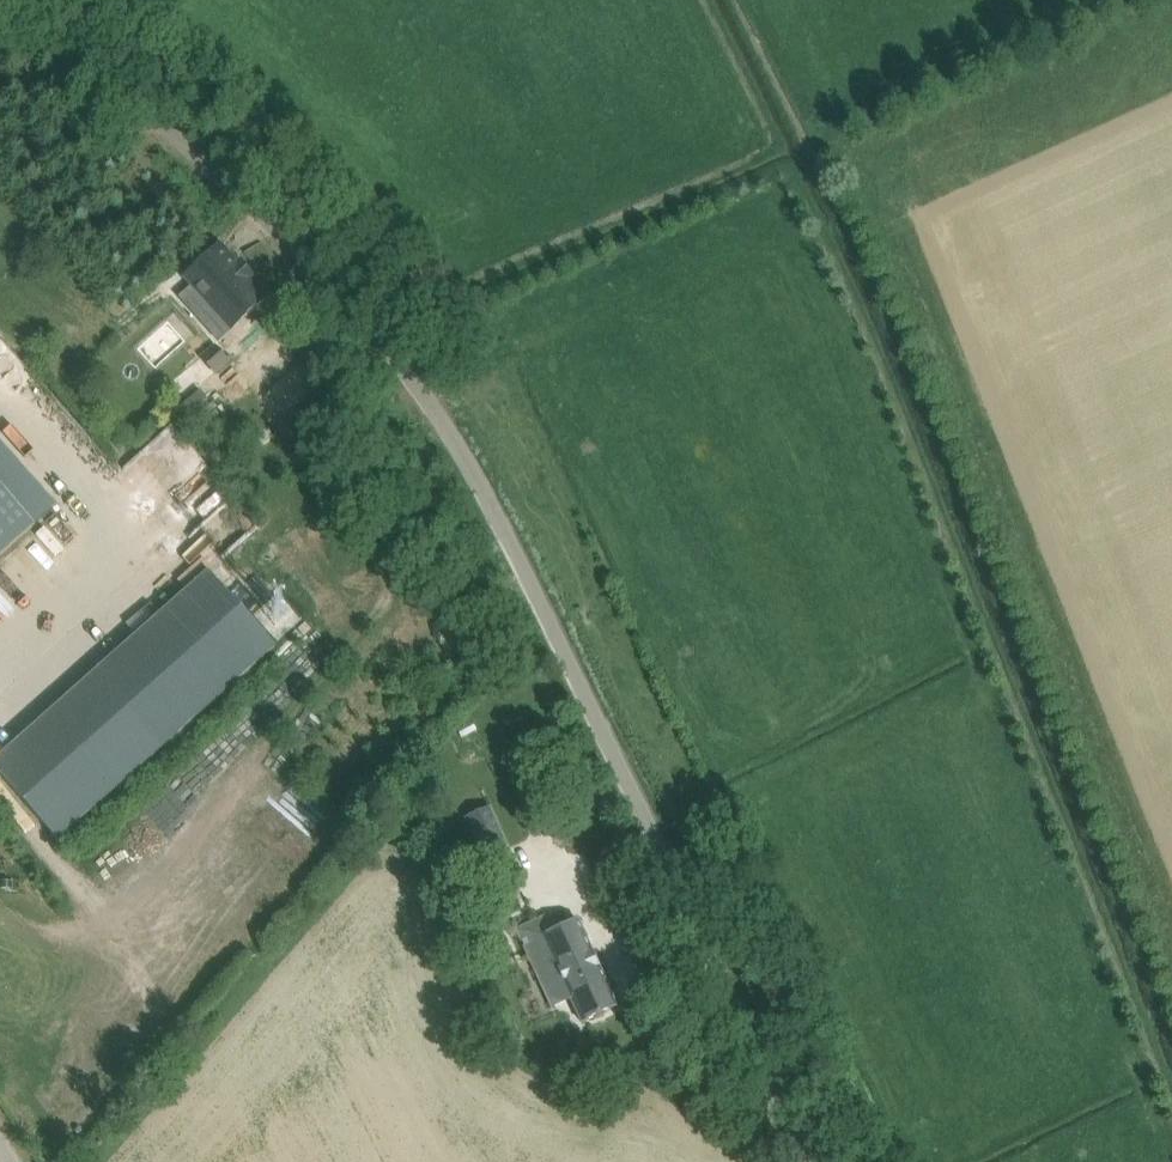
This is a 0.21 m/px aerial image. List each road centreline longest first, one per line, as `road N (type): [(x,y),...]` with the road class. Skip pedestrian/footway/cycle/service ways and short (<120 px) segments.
road 1 (unclassified): [(814,1161),(487,495),(422,386),(323,272),(29,0)]

